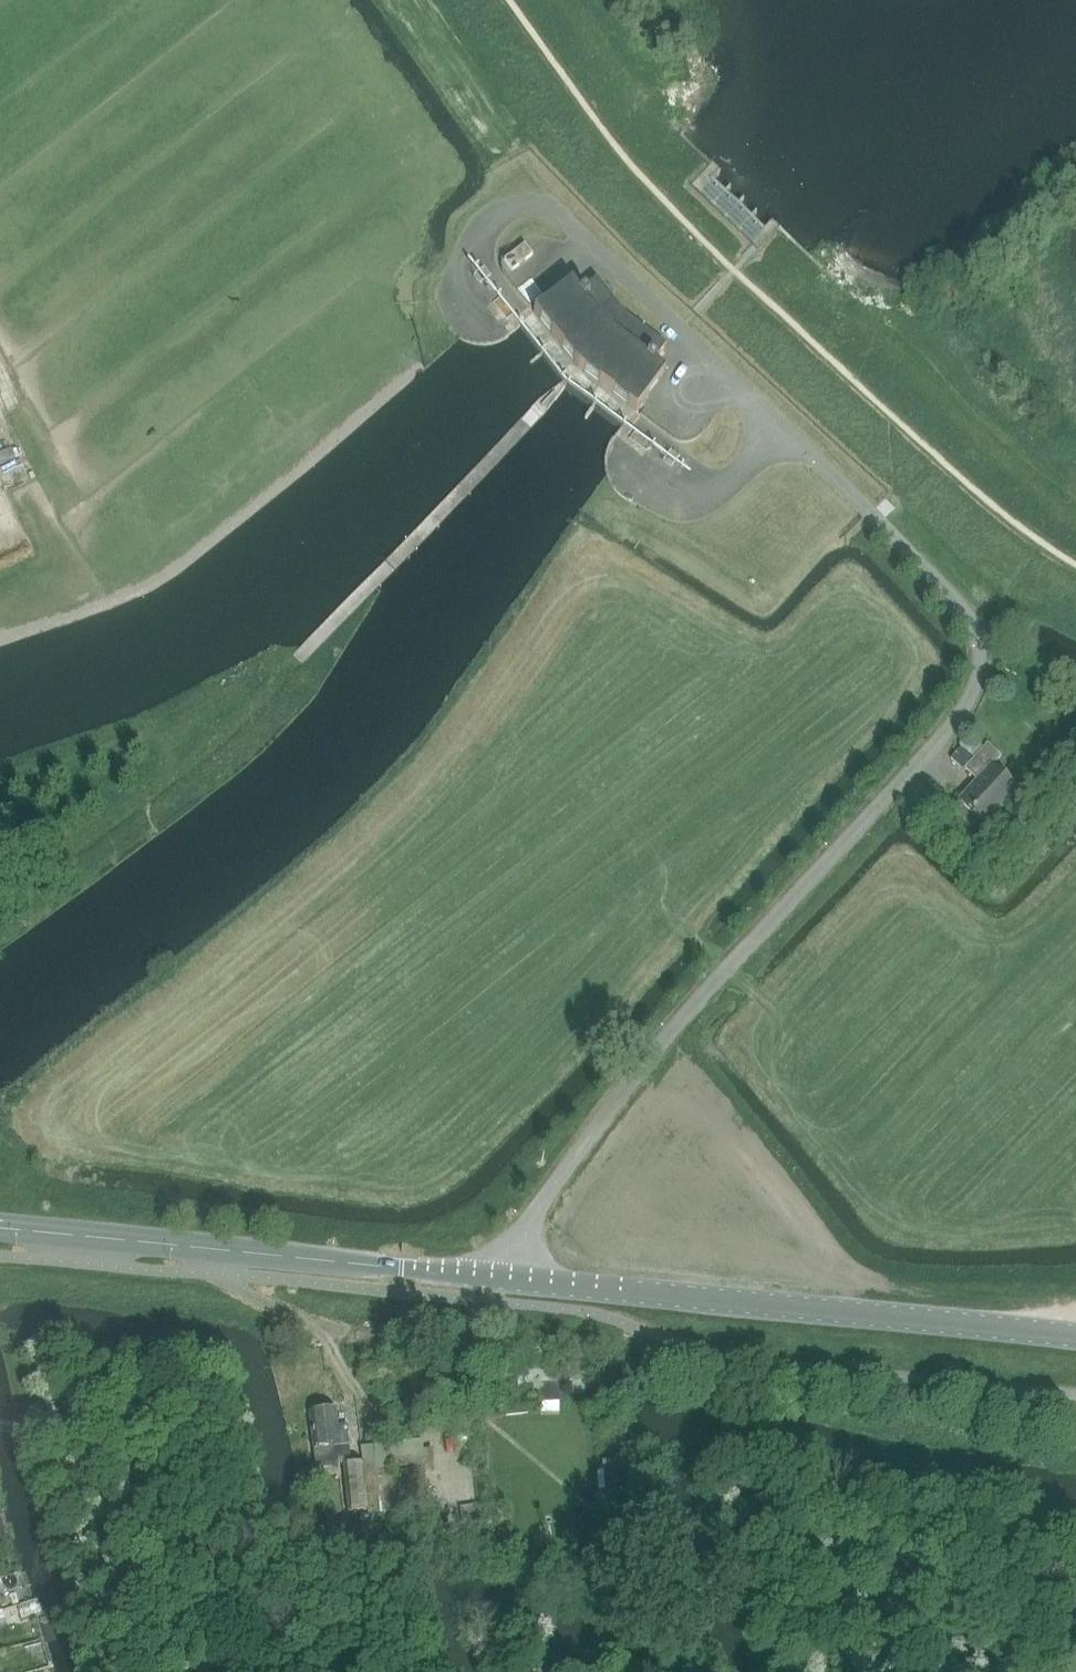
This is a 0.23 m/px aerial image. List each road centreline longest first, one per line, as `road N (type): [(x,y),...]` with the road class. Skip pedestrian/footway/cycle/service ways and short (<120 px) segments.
road 1 (tertiary): [(499,1276),(1075,1337)]
road 2 (tertiary): [(499,1276),(0,1226)]

